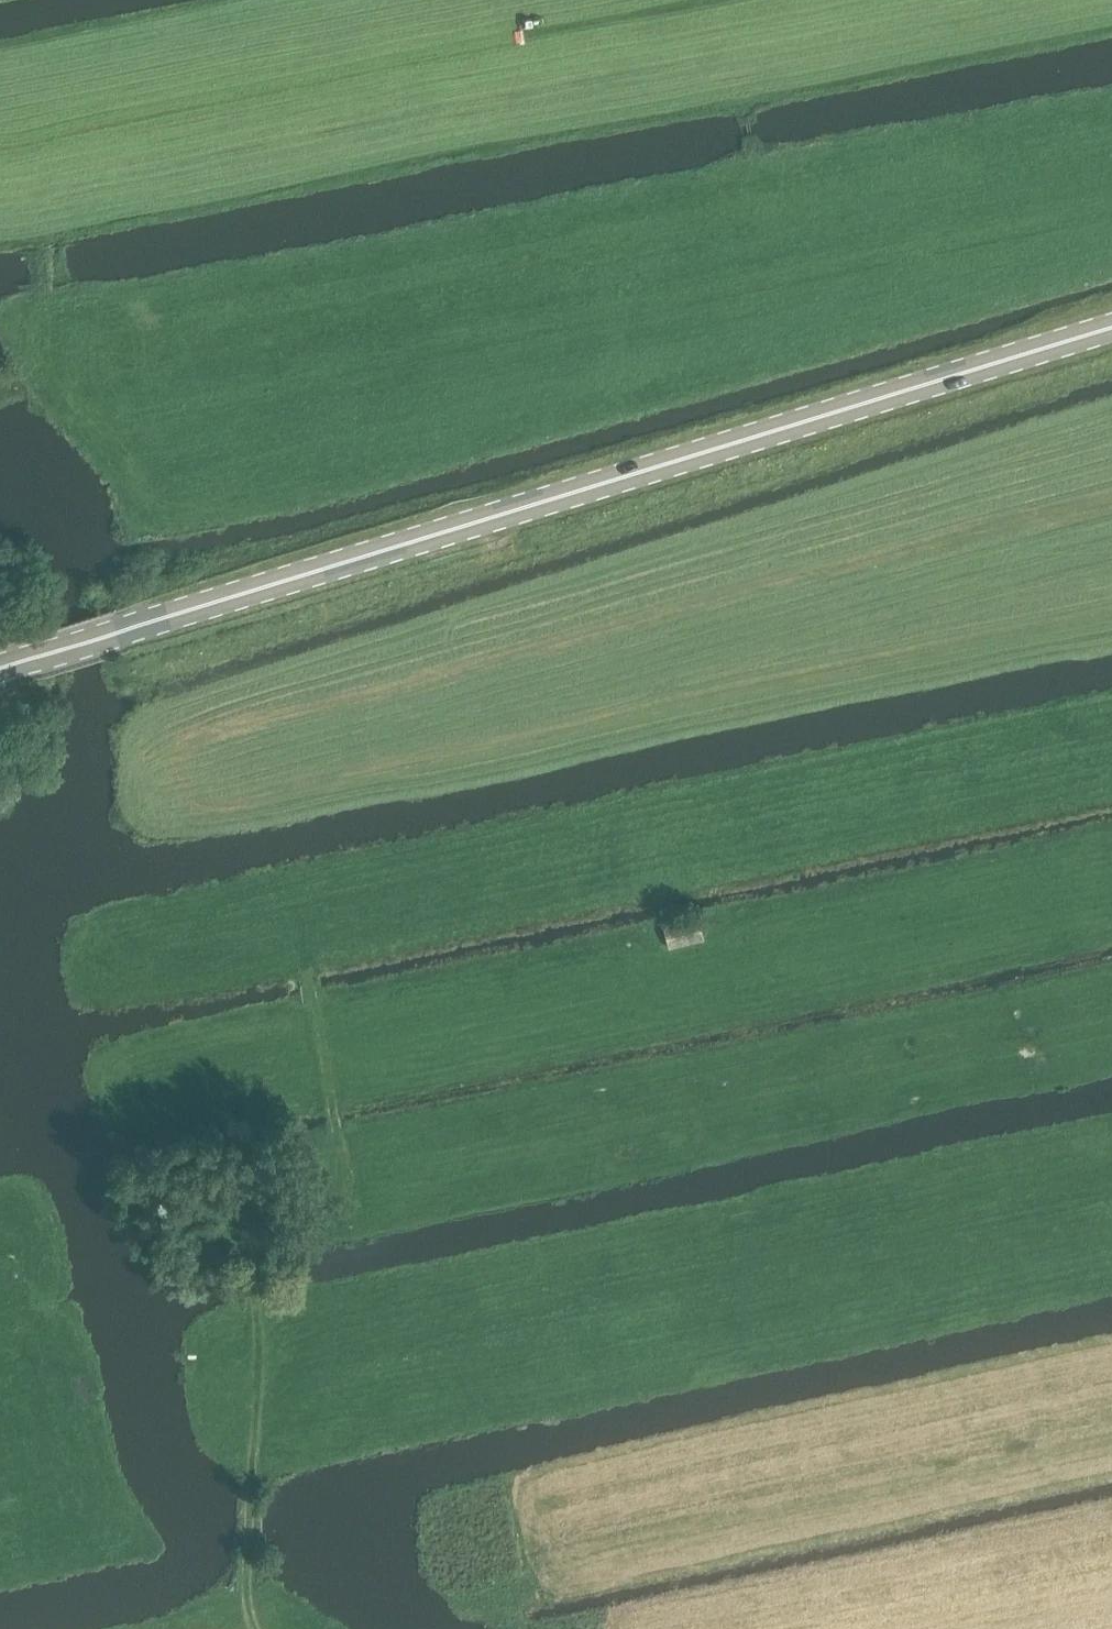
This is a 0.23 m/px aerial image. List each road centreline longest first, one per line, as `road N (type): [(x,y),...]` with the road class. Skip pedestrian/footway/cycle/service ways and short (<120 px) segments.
road 1 (secondary): [(0,667),(1111,328)]
road 2 (track): [(253,1255),(260,1304),(252,1475)]
road 3 (track): [(257,1628),(248,1576),(252,1475)]

